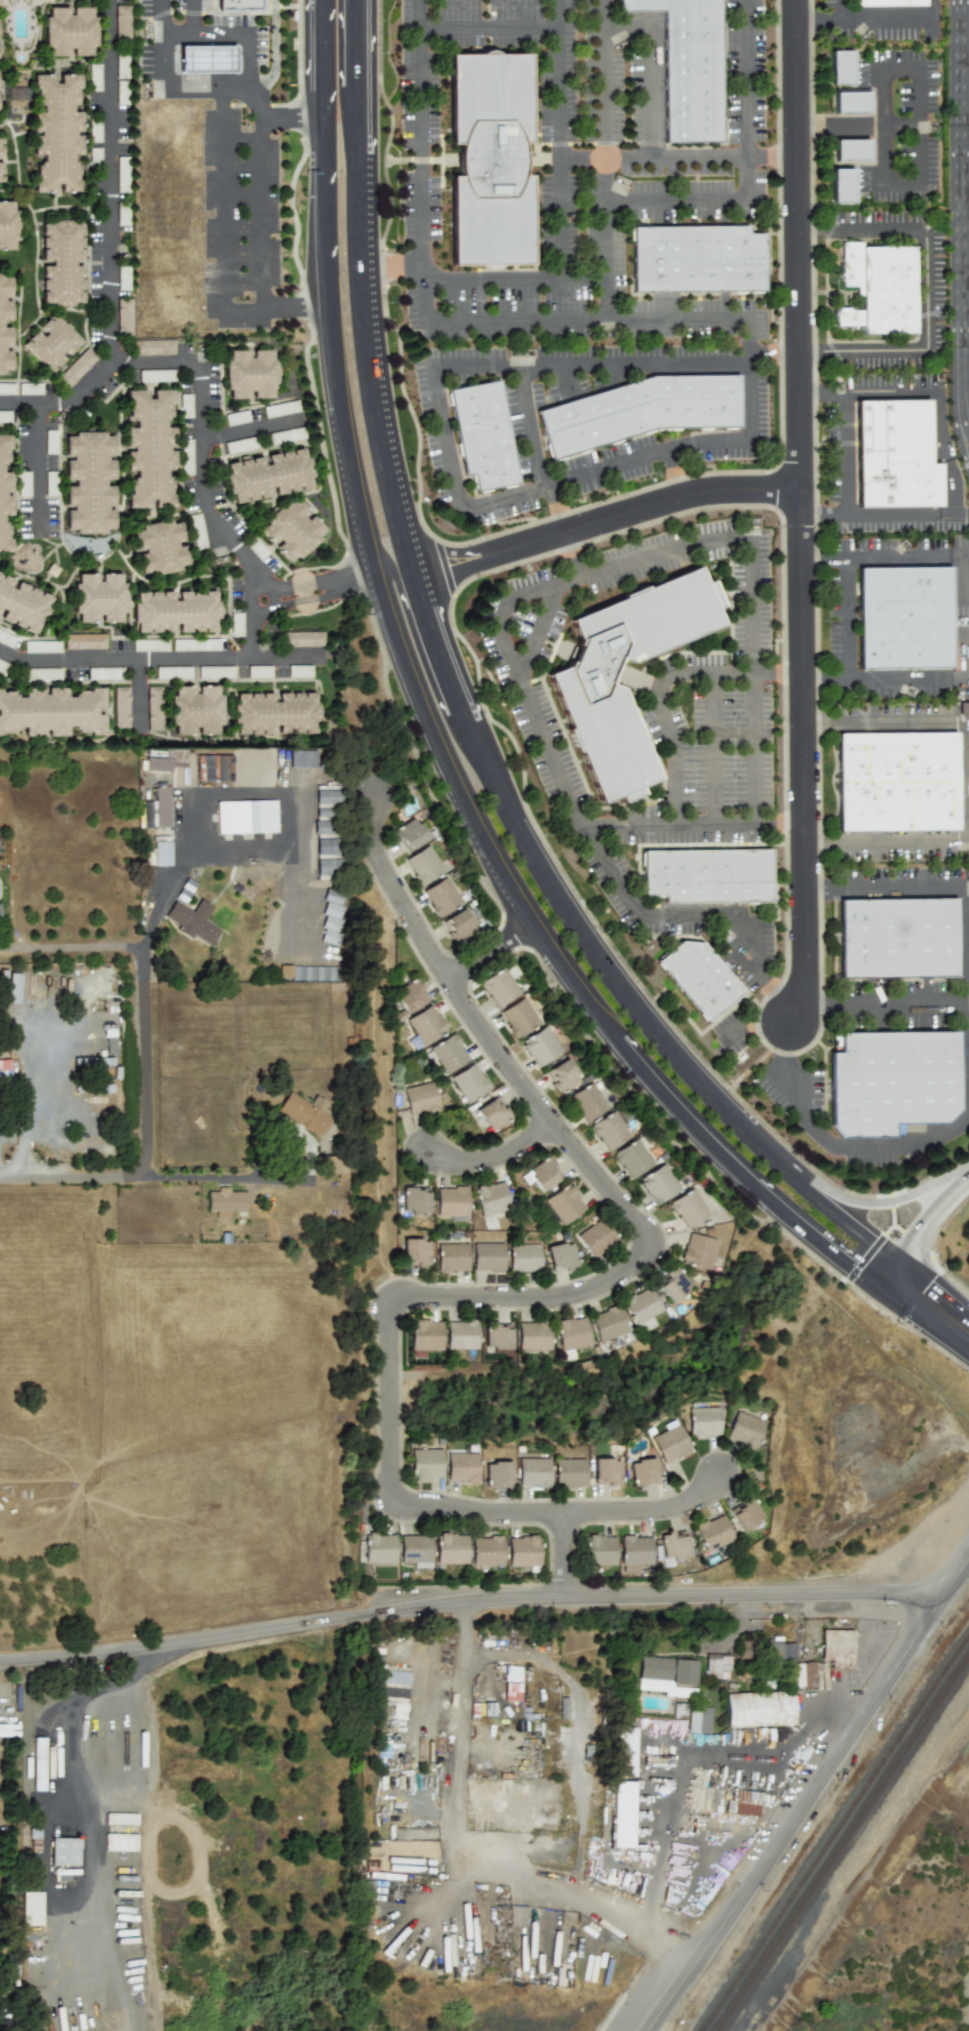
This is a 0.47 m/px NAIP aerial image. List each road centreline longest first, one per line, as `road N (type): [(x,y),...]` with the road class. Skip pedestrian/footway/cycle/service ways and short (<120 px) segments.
road 1 (secondary): [(314,117),(322,355),(346,497),(381,624),(451,794),(544,955),(647,1088),(837,1268),(894,1275)]
road 2 (secondary): [(813,1185),(619,966),(465,719),(416,577),(378,357),(368,0)]
road 3 (residential): [(796,0),(803,974),(790,1021)]
road 4 (residential): [(562,1513),(402,1505),(388,1492),(392,1301),(577,1295),(629,1268),(649,1245),(495,1053),(447,980)]
road 5 (residential): [(934,1610),(892,1595),(494,1600),(0,1661)]
road 6 (tertiary): [(649,2030),(968,1560)]
road 7 (residential): [(0,1180),(125,1179),(141,1170),(147,1147),(144,948),(0,946)]
road 8 (residential): [(416,577),(685,497),(800,489)]
road 9 (residential): [(447,980),(377,858),(375,796)]
road 10 (secondary): [(465,719),(406,600),(389,580),(366,574)]
road 11 (residential): [(562,1513),(672,1509),(704,1493),(719,1474)]
road 12 (secondary): [(968,1167),(885,1203),(852,1201),(813,1185)]
road 13 (residential): [(552,1123),(490,1160),(452,1162),(426,1151)]
road 14 (secondary): [(894,1275),(867,1230),(813,1185)]

